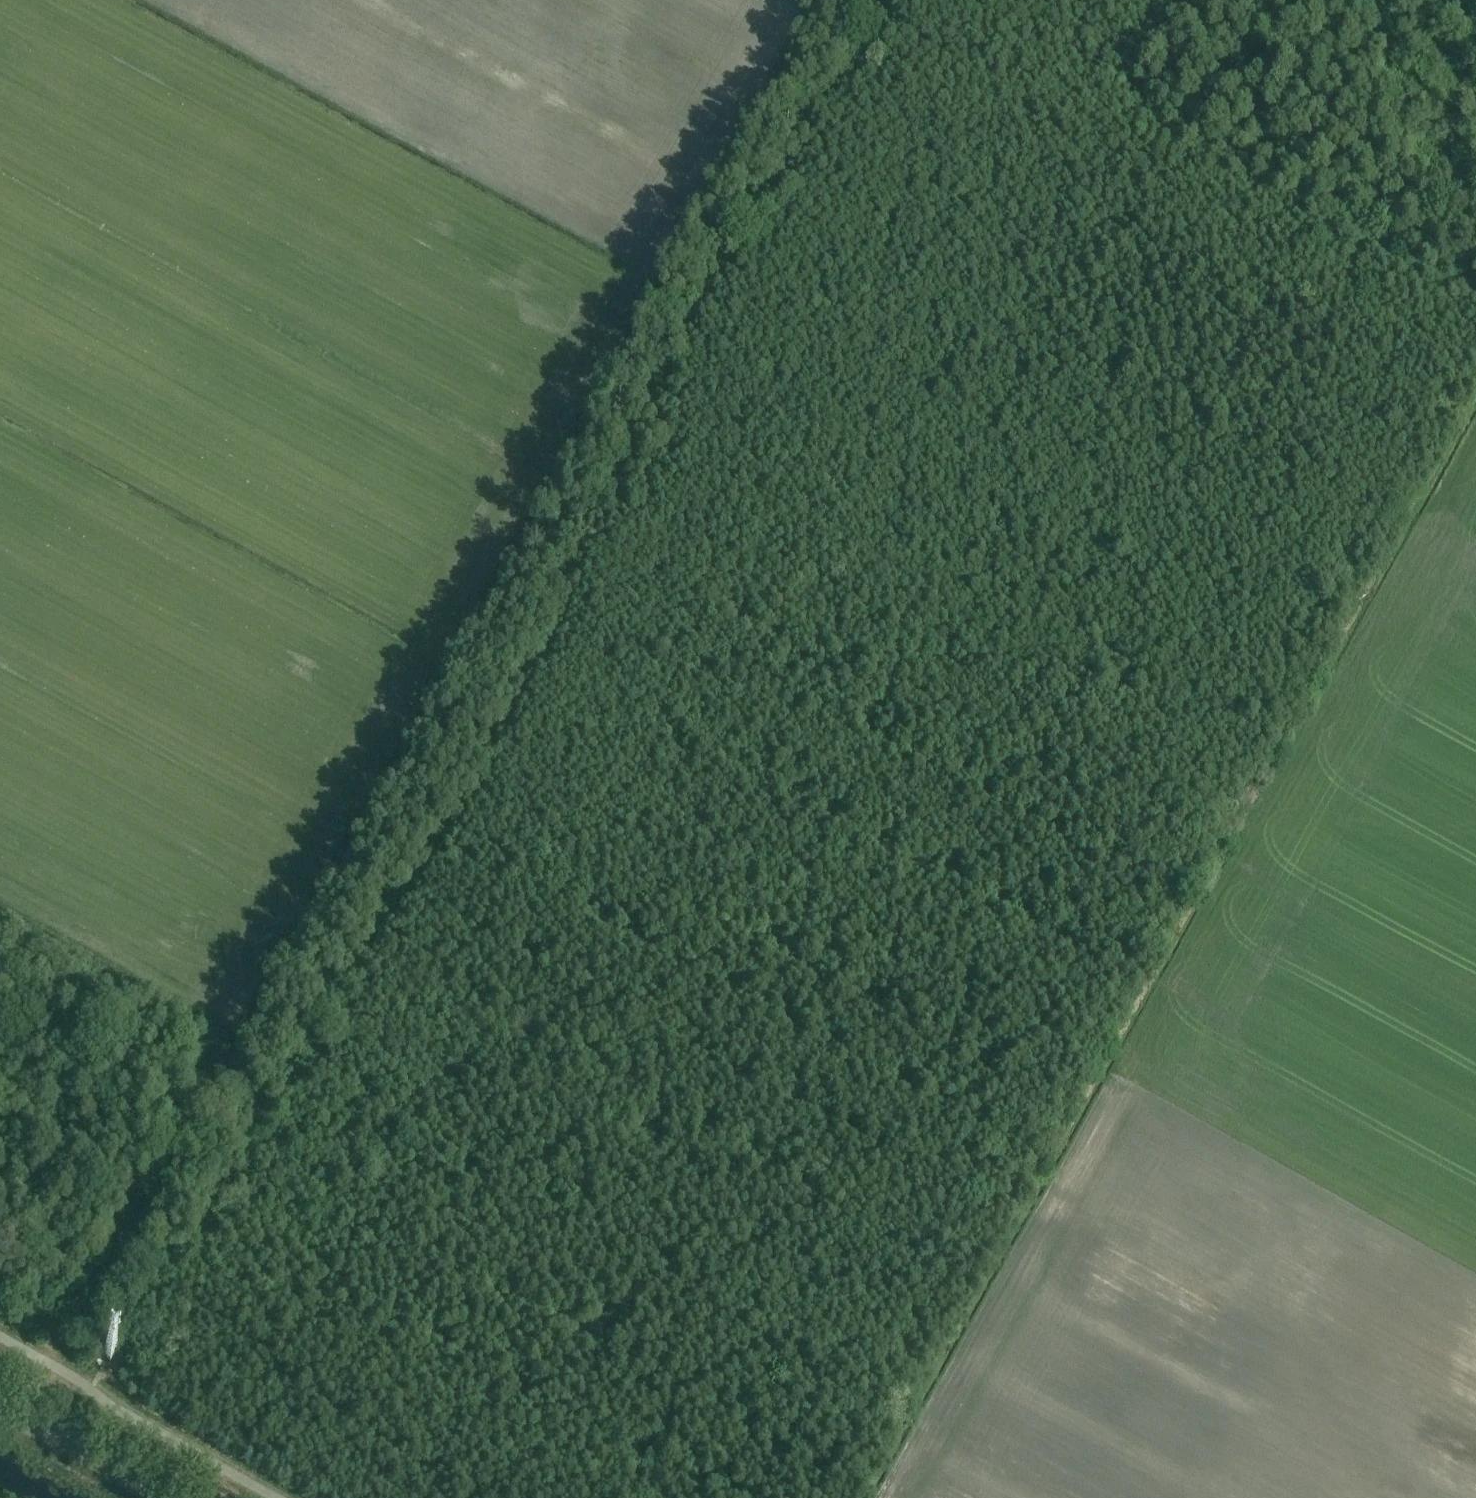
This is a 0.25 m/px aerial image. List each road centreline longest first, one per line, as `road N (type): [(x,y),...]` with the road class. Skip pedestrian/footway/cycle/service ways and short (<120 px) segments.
road 1 (tertiary): [(0,1402),(173,1497)]

